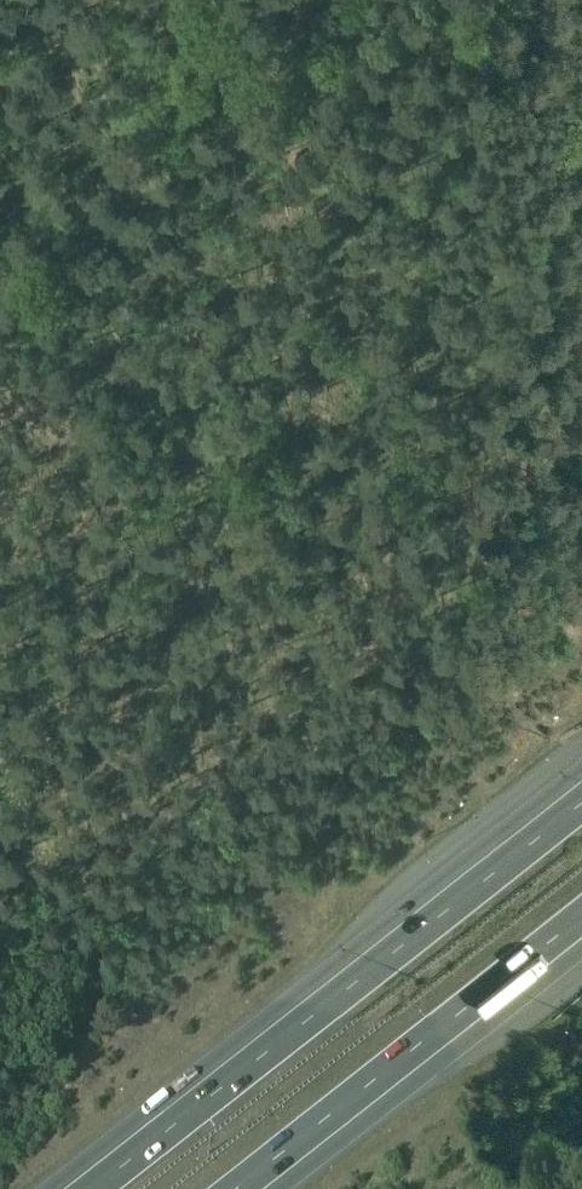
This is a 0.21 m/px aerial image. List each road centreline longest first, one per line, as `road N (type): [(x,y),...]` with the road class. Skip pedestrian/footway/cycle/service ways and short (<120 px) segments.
road 1 (motorway): [(581,791),(75,1188)]
road 2 (motorway): [(251,1188),(581,932)]

